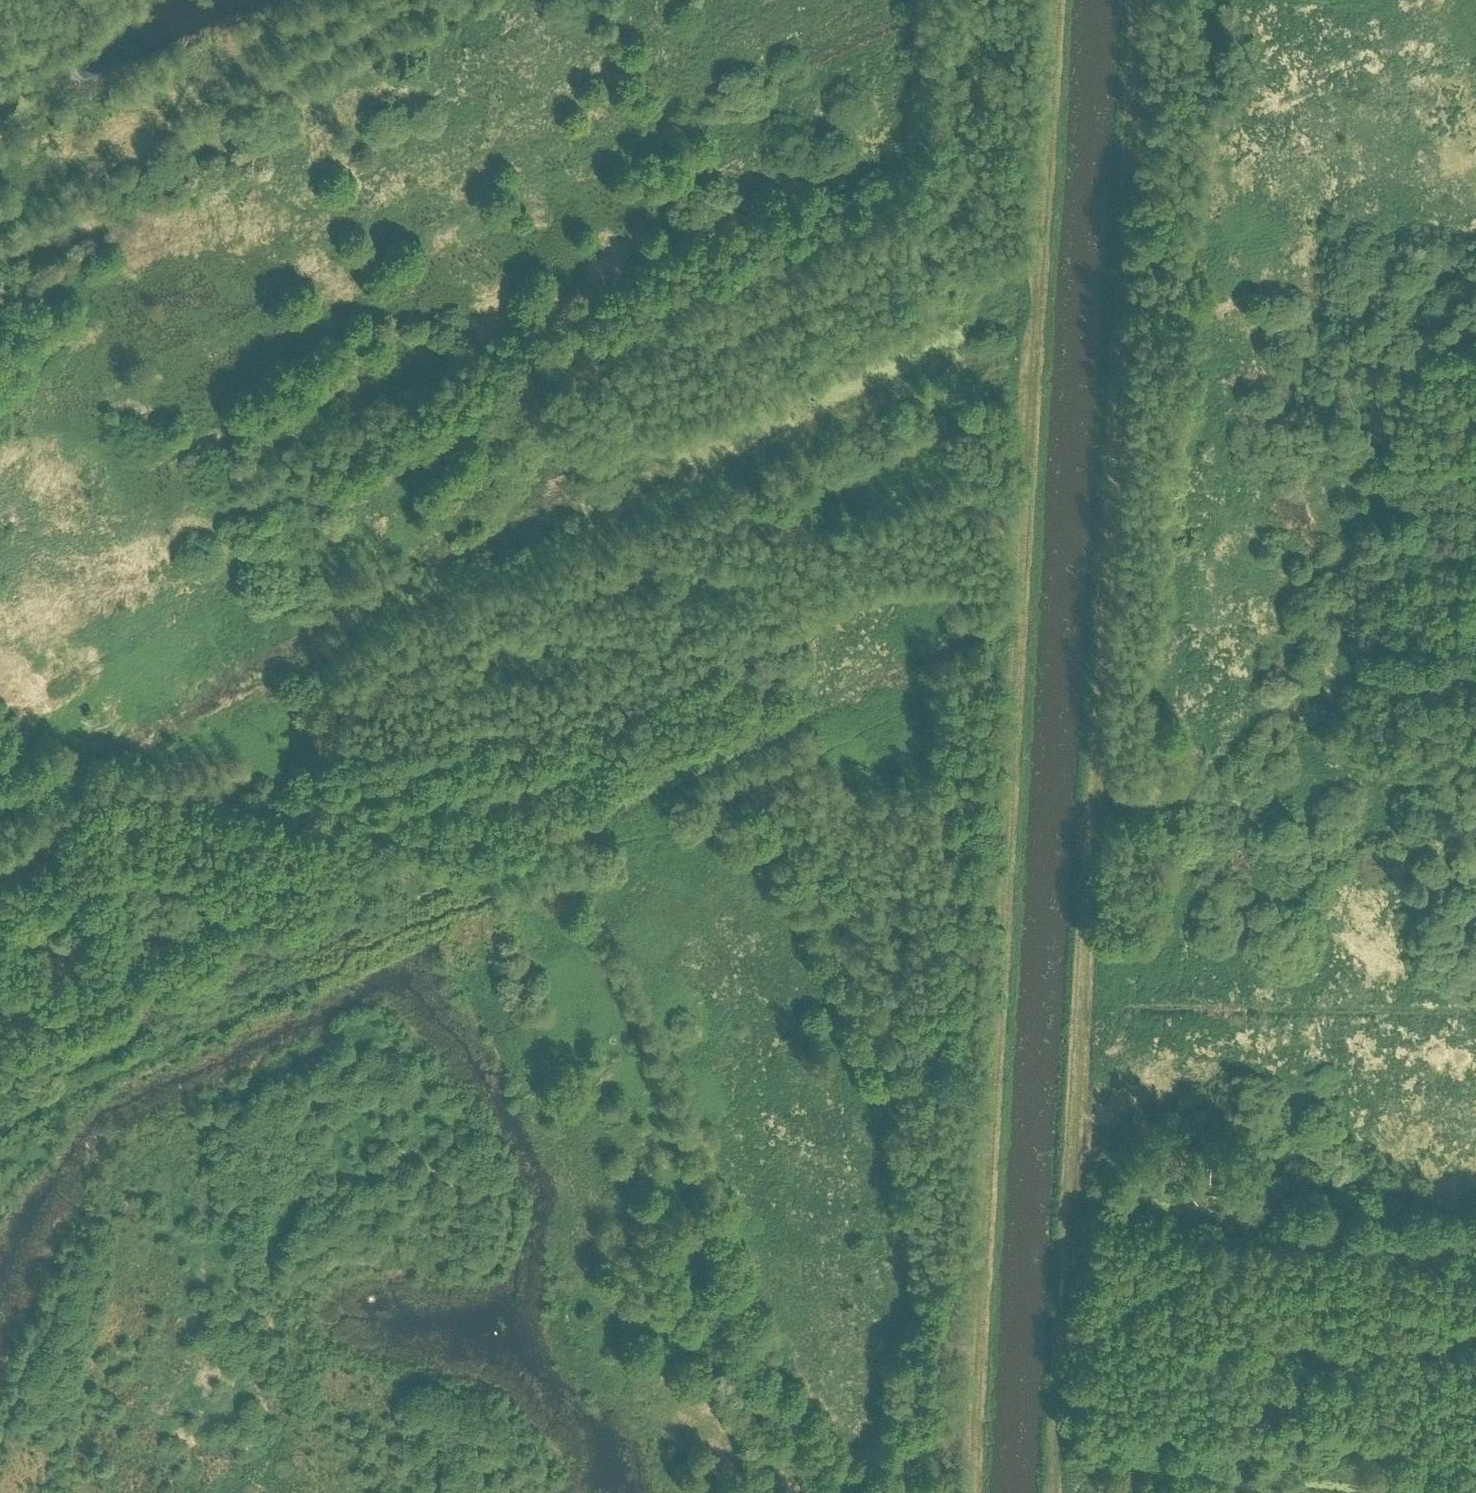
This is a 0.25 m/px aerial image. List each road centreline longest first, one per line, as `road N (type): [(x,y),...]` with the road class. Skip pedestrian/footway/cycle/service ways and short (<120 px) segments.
road 1 (track): [(1132,0),(1042,1492)]
road 2 (track): [(0,1119),(432,915)]

